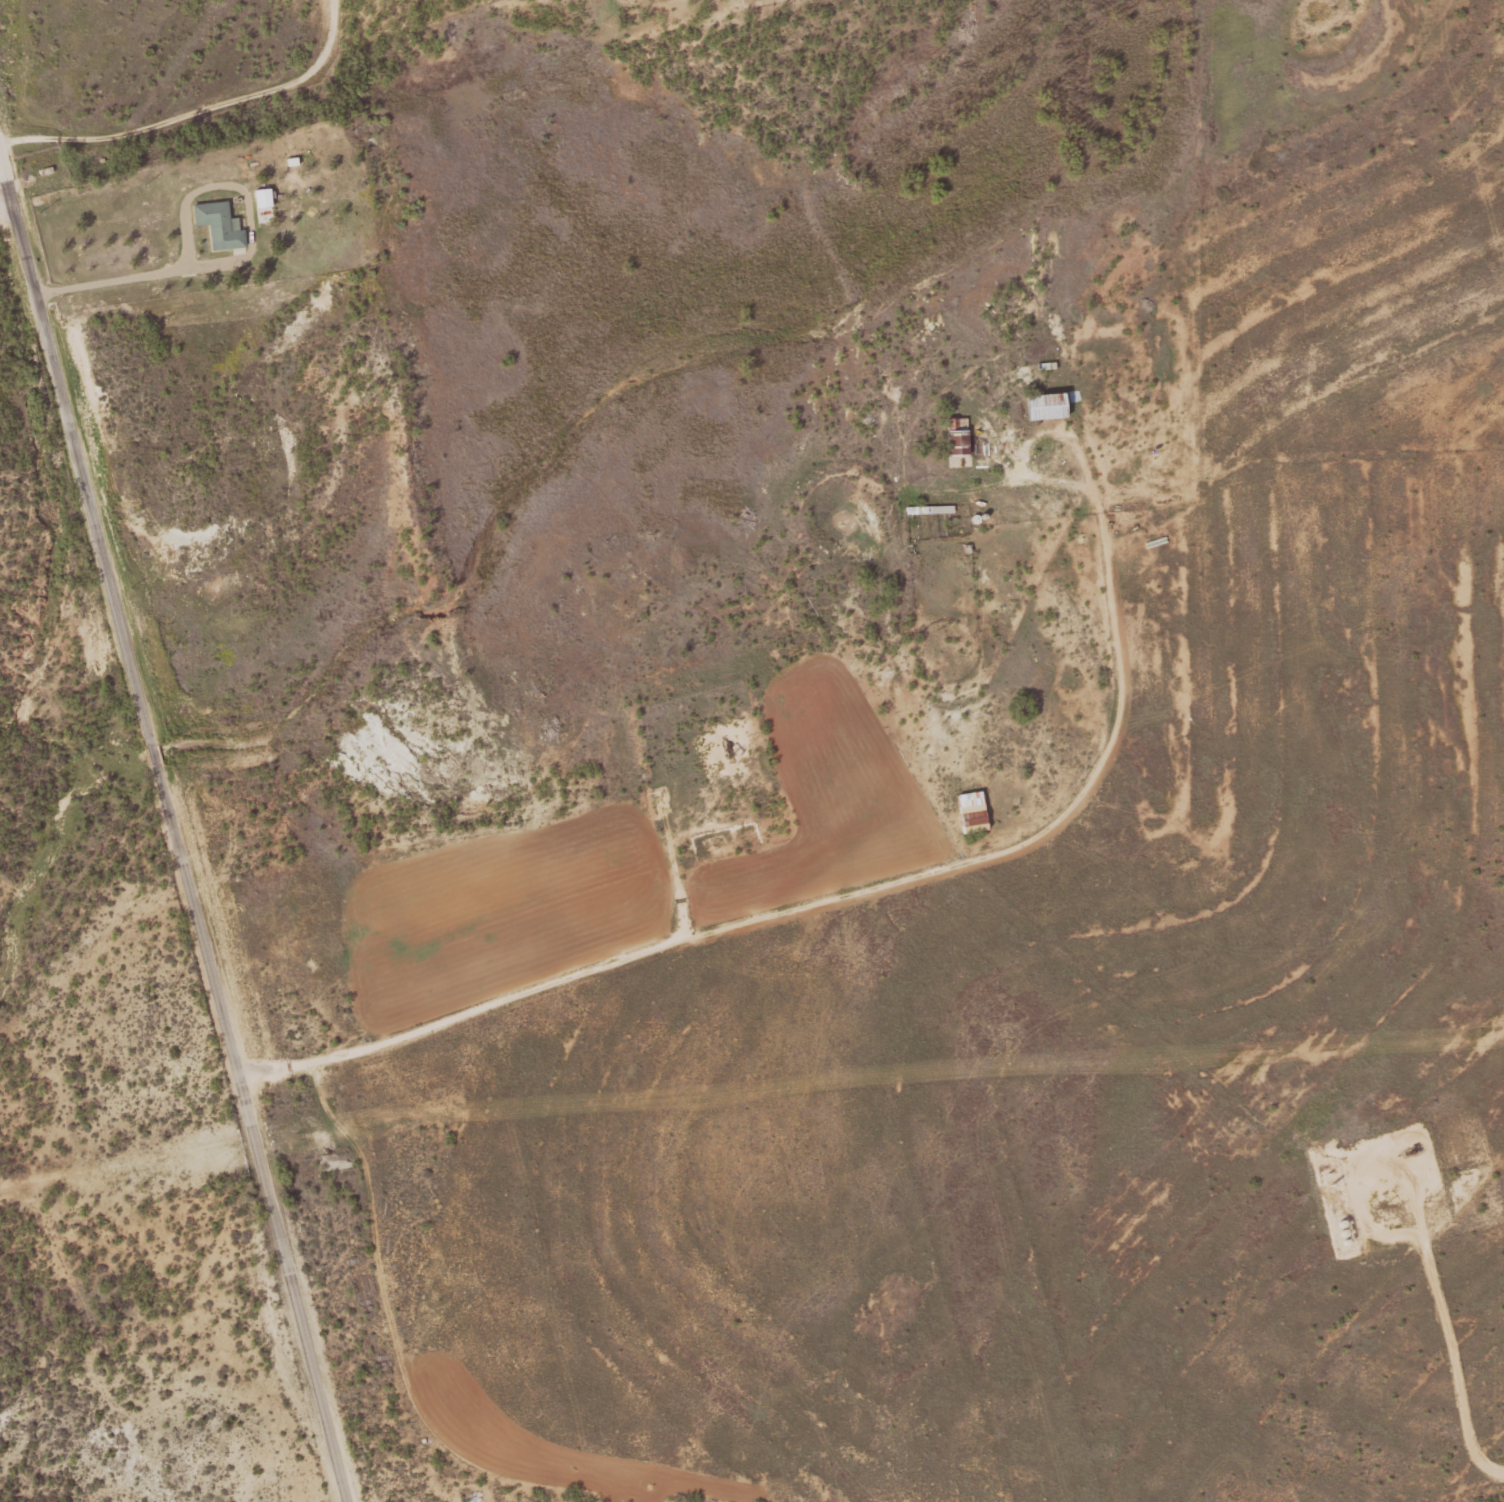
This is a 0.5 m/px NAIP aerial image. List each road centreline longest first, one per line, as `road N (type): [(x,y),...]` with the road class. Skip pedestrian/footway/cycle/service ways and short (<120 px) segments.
road 1 (residential): [(349,1501),(0,152)]

